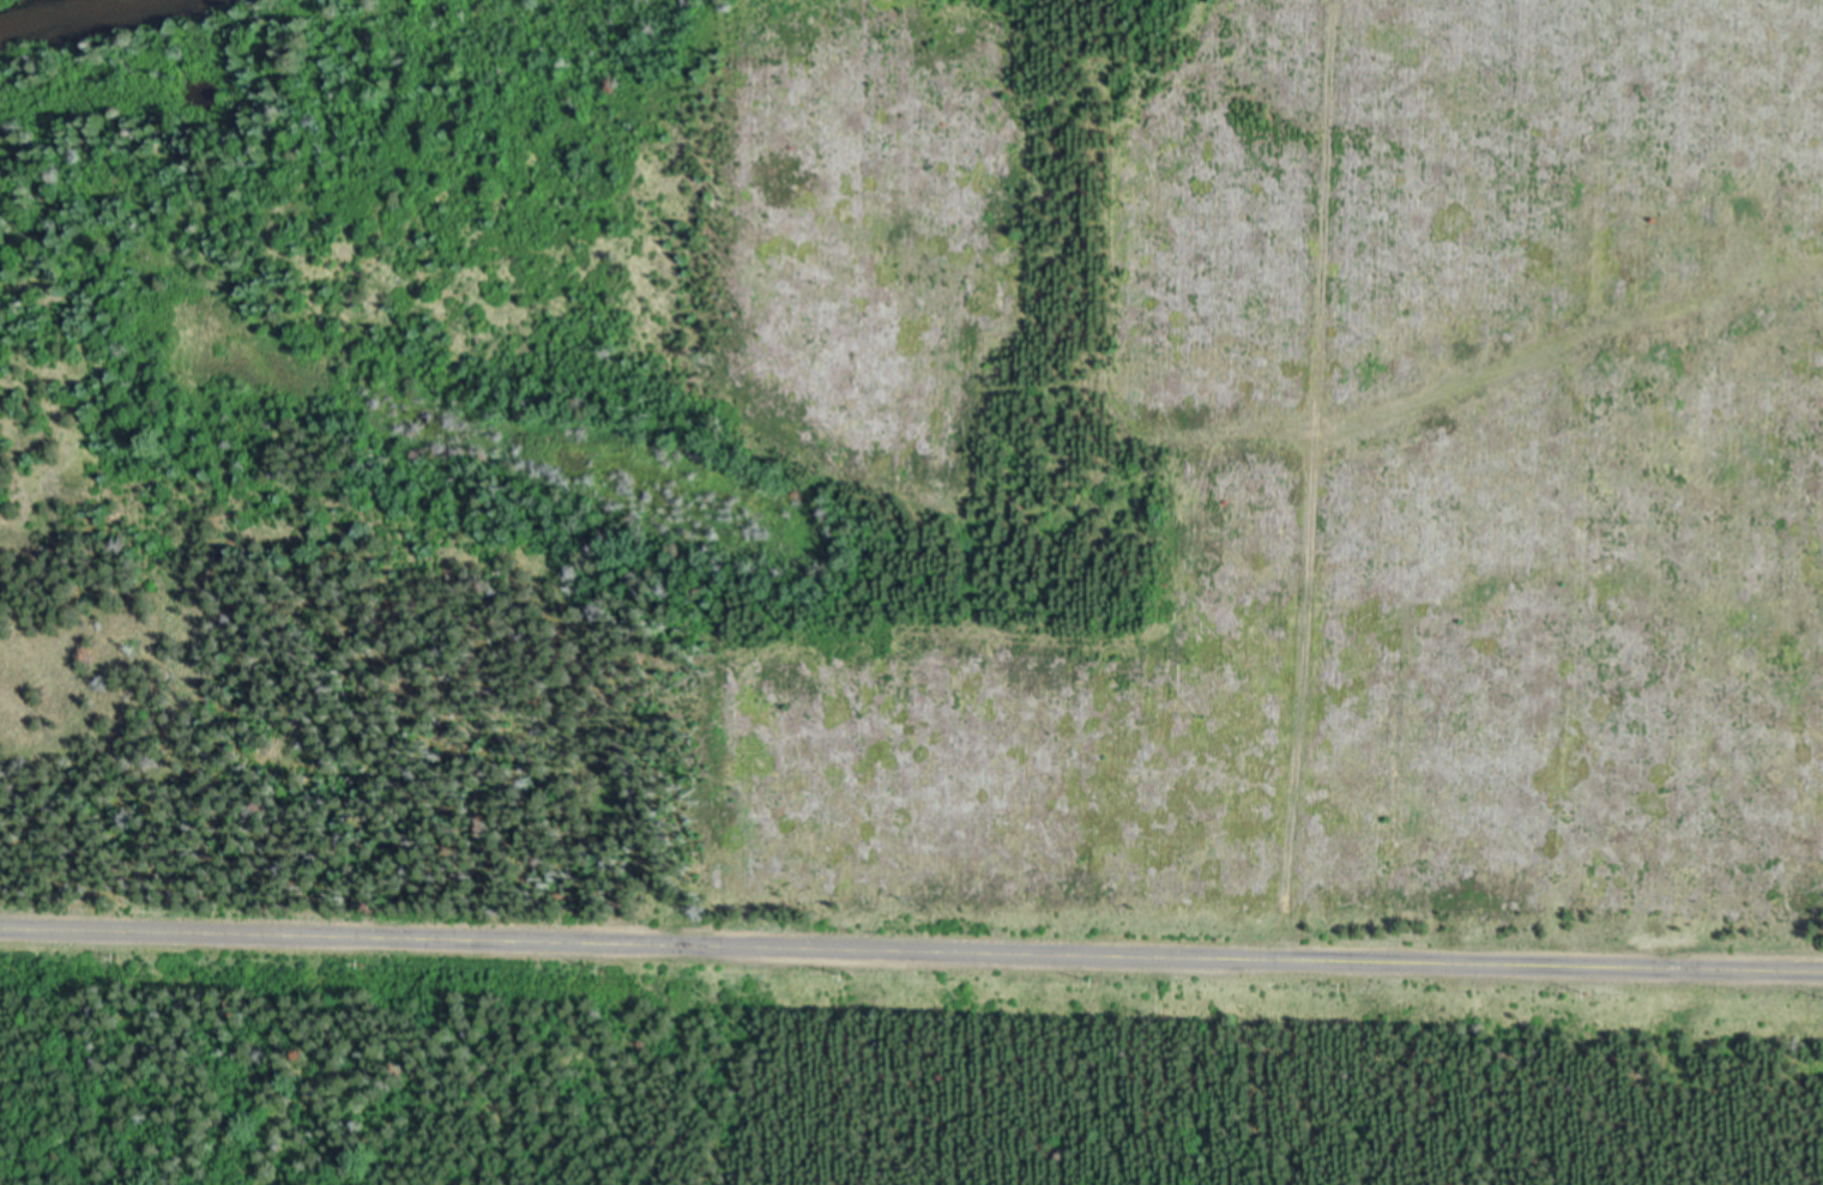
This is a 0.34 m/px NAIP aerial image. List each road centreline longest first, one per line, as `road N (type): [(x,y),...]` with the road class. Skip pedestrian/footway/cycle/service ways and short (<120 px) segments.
road 1 (secondary): [(1822,980),(0,935)]

